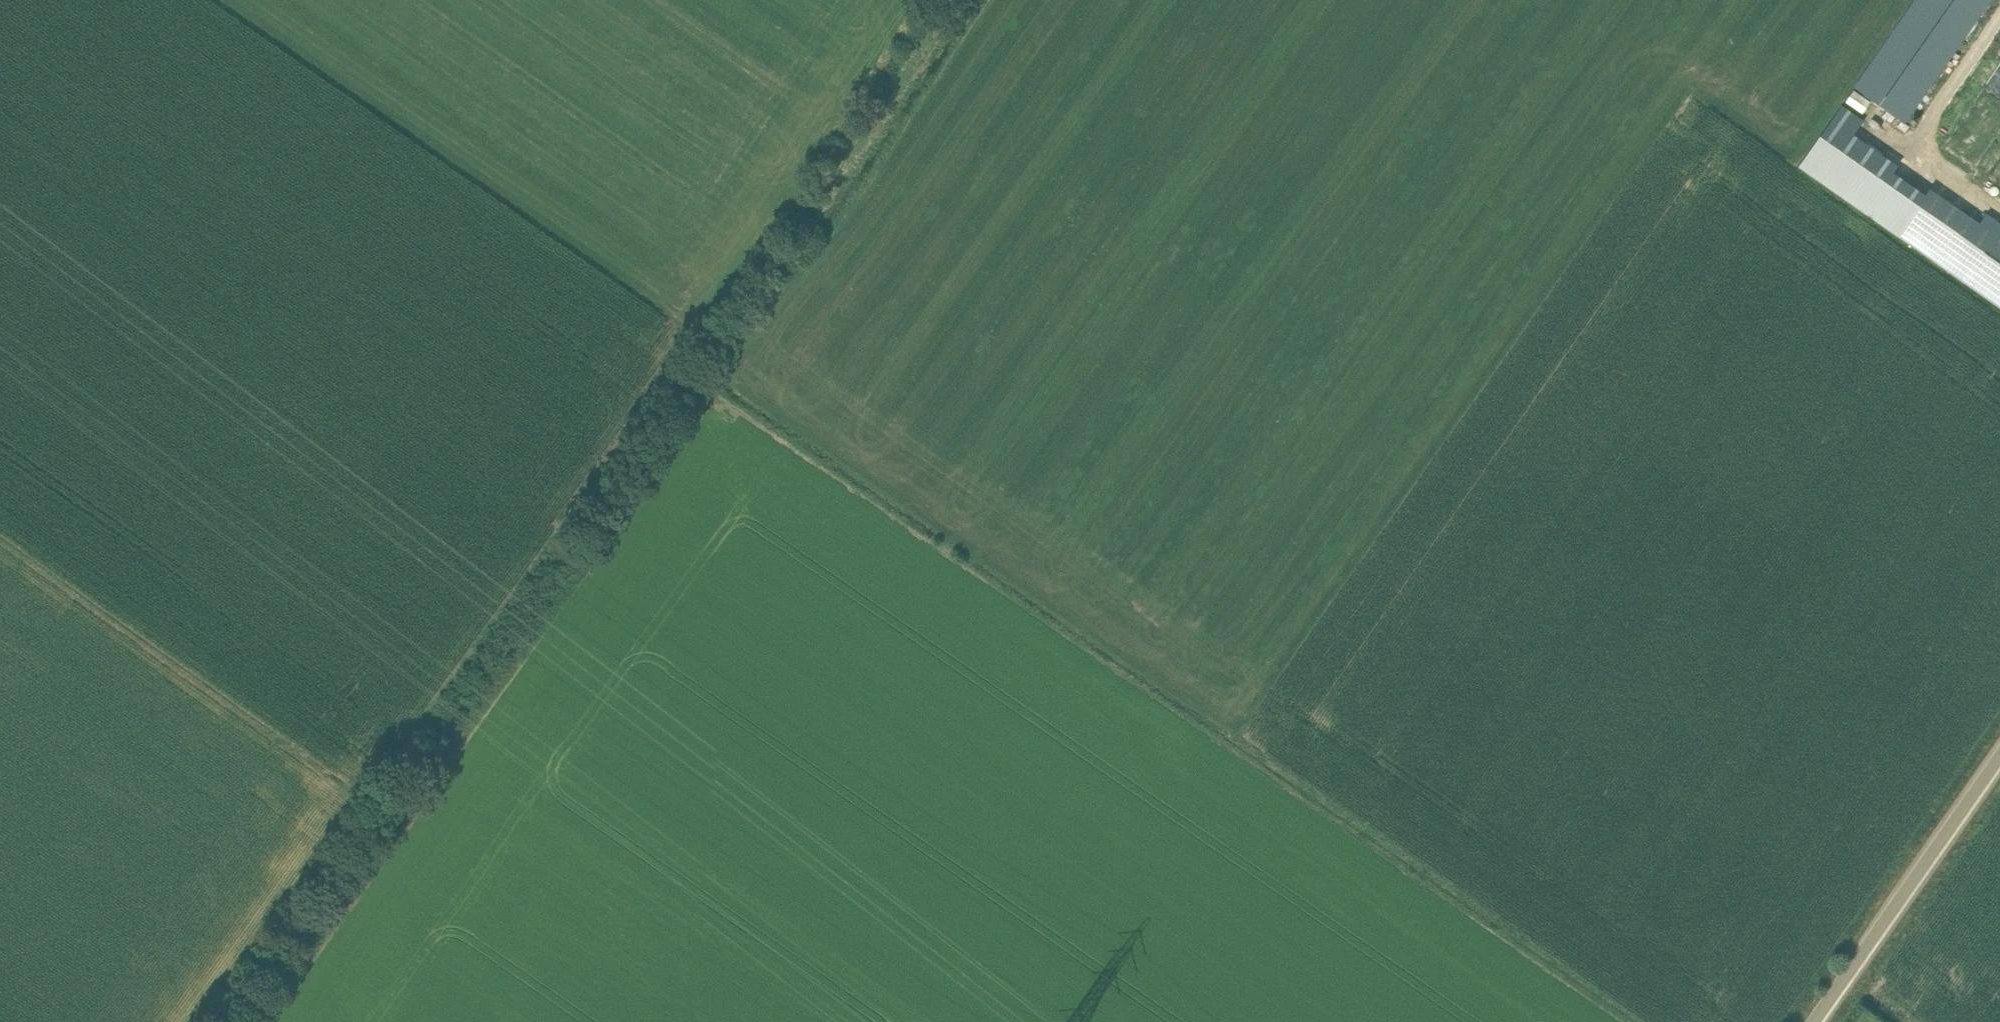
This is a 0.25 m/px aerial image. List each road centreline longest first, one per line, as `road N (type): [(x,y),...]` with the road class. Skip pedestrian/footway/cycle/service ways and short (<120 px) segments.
road 1 (tertiary): [(1810,1021),(1999,752)]

